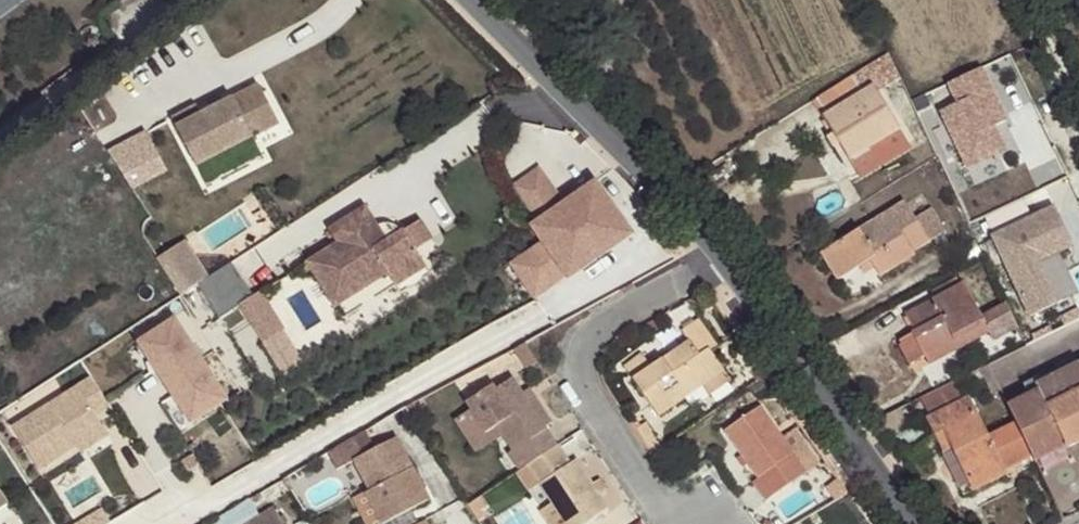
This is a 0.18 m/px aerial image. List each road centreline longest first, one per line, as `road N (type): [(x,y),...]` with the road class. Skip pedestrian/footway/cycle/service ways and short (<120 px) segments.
road 1 (residential): [(675,523),(589,402),(581,361),(598,322),(717,250)]
road 2 (residential): [(468,0),(717,250)]
road 3 (residential): [(717,250),(907,523)]
road 4 (residential): [(170,0),(0,132)]

